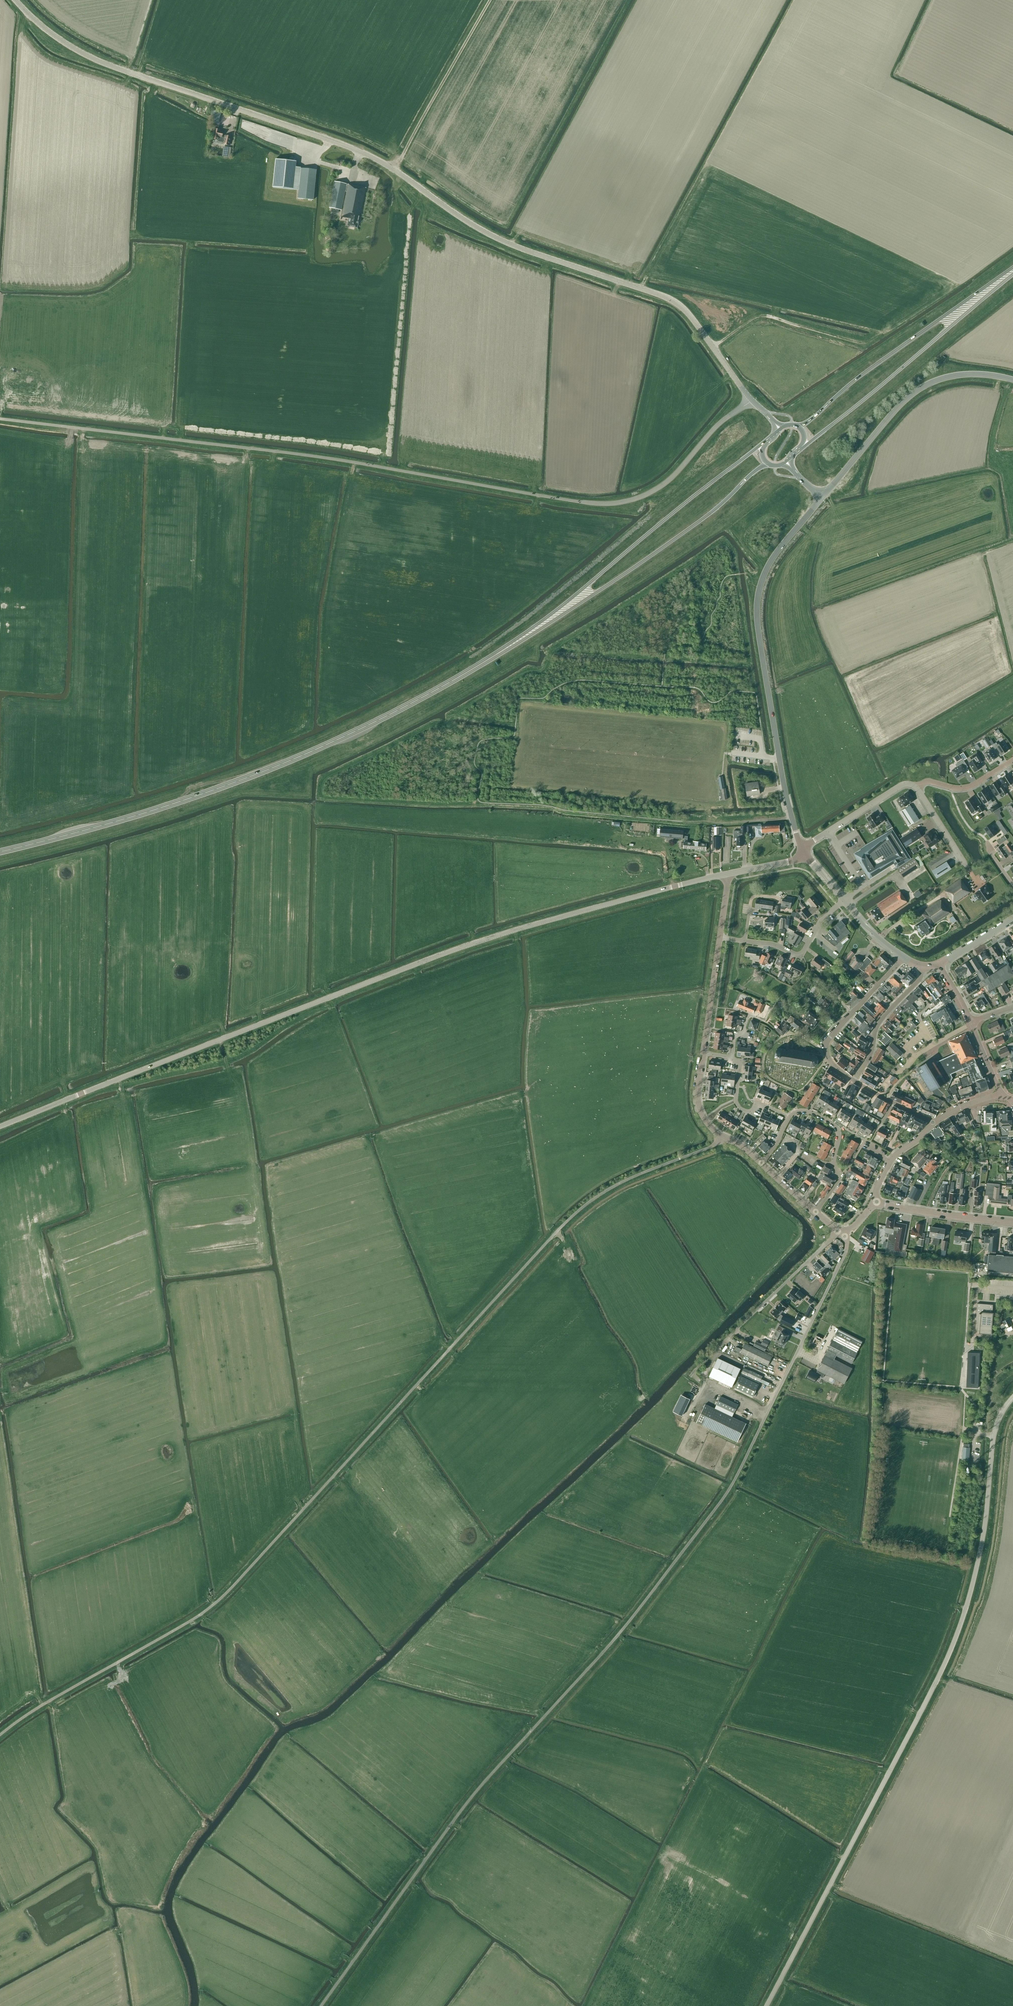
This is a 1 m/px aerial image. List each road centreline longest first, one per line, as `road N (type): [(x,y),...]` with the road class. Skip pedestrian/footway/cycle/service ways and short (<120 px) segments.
road 1 (unclassified): [(0,1735),(226,1593),(582,1207),(725,1138)]
road 2 (unclassified): [(321,2005),(474,1794),(620,1633),(728,1491),(845,1252),(845,1231)]
road 3 (tertiary): [(751,399),(676,303),(502,242),(351,148),(91,58),(14,0)]
road 4 (unclassified): [(0,421),(615,504),(673,475),(751,399)]
road 5 (tertiary): [(0,1126),(445,953),(728,874)]
road 6 (tertiary): [(767,2005),(958,1633),(982,1545),(993,1437),(1012,1397)]
road 7 (trunk): [(0,852),(275,767),(496,655)]
road 8 (tertiary): [(803,848),(779,757),(758,599),(770,561),(822,498)]
road 9 (trunk): [(764,441),(496,655)]
road 10 (trunk): [(496,655),(706,516),(767,462)]
road 11 (trunk): [(803,448),(1012,272)]
road 12 (trunk): [(1012,269),(799,427)]
road 13 (secondary): [(822,498),(923,386),(959,375),(1012,380)]
road 14 (unclassified): [(690,1374),(837,1231)]
road 15 (residential): [(853,1080),(830,1060),(827,1039),(904,958)]
road 16 (residential): [(789,1116),(809,1112),(837,1131),(839,1180),(815,1212)]
road 17 (unclassified): [(1012,1222),(877,1202)]
road 18 (residential): [(853,1080),(878,1023),(920,979),(922,966)]
road 19 (unclassified): [(916,787),(902,785),(803,848)]
road 20 (residential): [(844,901),(821,919),(801,954),(745,941)]

